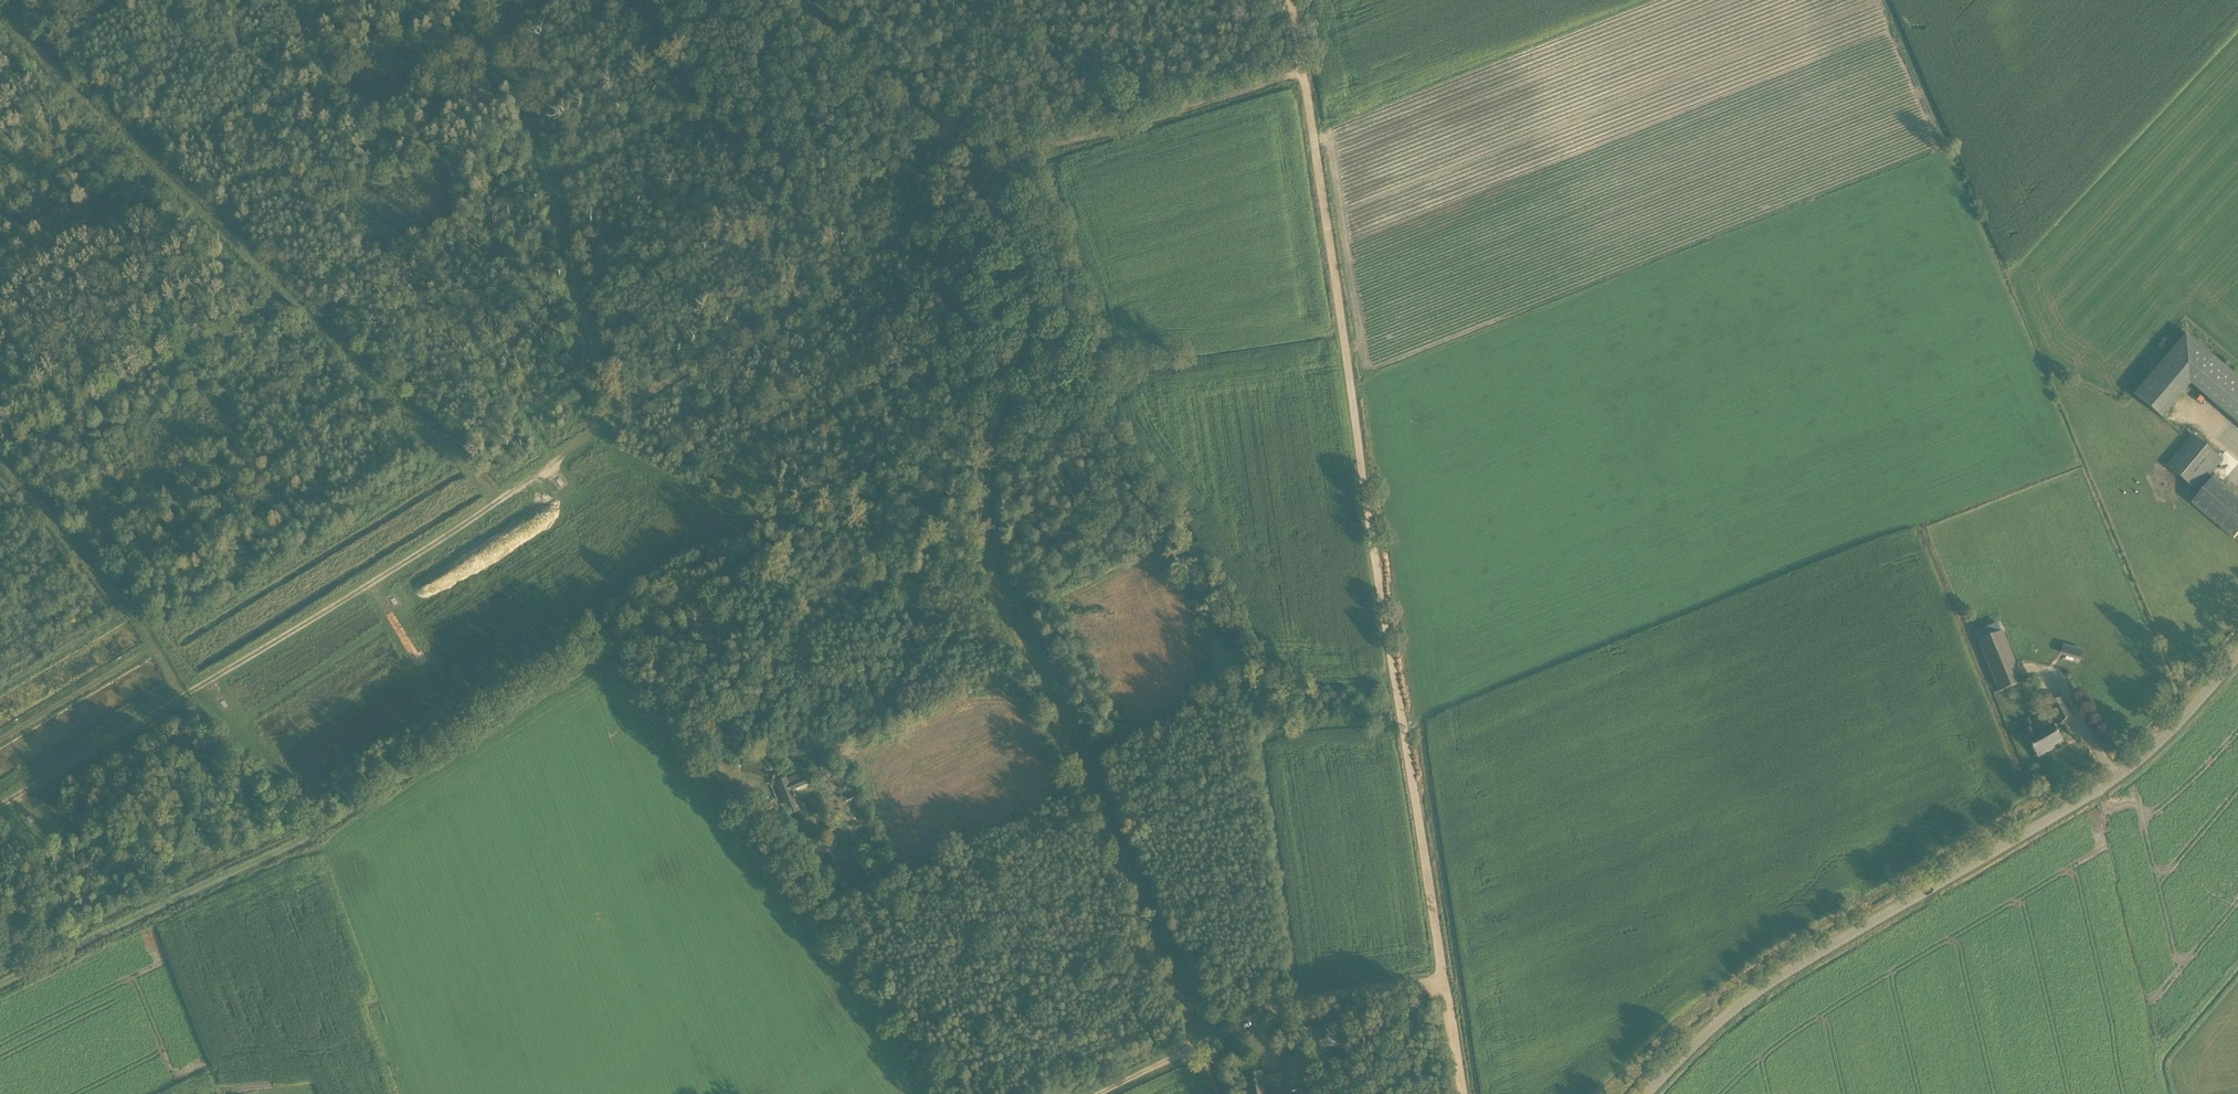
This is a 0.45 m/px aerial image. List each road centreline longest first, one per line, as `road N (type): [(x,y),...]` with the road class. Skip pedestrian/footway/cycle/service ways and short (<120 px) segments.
road 1 (track): [(1444,978),(1302,74)]
road 2 (unclassified): [(1651,1093),(1749,1001),(2008,851),(2149,754),(2237,658)]
road 3 (track): [(0,19),(504,500)]
road 4 (track): [(614,641),(951,1093)]
road 5 (track): [(552,465),(287,0)]
road 6 (unclassified): [(181,697),(504,500),(599,431)]
road 7 (track): [(1195,1047),(997,614)]
road 8 (track): [(497,0),(615,410),(599,431)]
road 9 (track): [(997,614),(977,489),(1008,361),(1012,289),(981,190)]
road 10 (track): [(1098,1093),(1296,1001),(1444,978)]
road 11 (track): [(1302,74),(1046,151),(992,173),(981,190)]
road 12 (unclassified): [(181,697),(140,627),(0,461)]
road 13 (track): [(794,0),(810,30),(958,160),(981,190)]
road 14 (unclassified): [(0,807),(181,697)]

